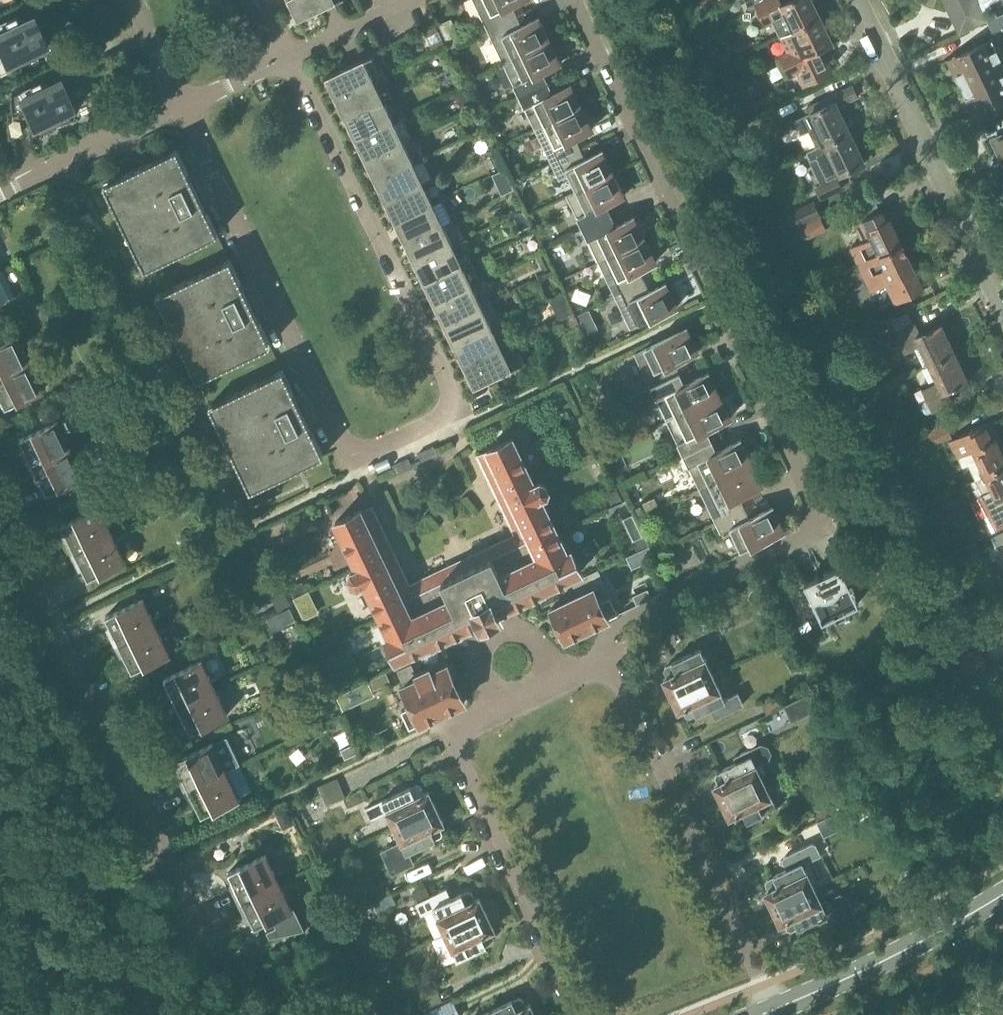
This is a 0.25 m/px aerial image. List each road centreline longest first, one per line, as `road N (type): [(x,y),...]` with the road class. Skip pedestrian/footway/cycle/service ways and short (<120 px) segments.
road 1 (residential): [(292,54),(450,381),(451,405),(439,420),(375,449),(355,451),(338,436),(184,107)]
road 2 (residential): [(565,0),(822,528),(631,619),(599,650)]
road 3 (residential): [(599,650),(452,728),(593,1014)]
road 4 (residential): [(599,650),(780,1014)]
road 5 (residential): [(163,855),(0,514)]
road 6 (residential): [(1002,306),(851,0)]
road 7 (tertiary): [(789,1014),(1002,894)]
road 8 (residential): [(0,194),(184,107)]
road 9 (residential): [(28,917),(163,855)]
road 10 (residential): [(292,54),(412,0)]
road 11 (residential): [(184,107),(292,54)]

